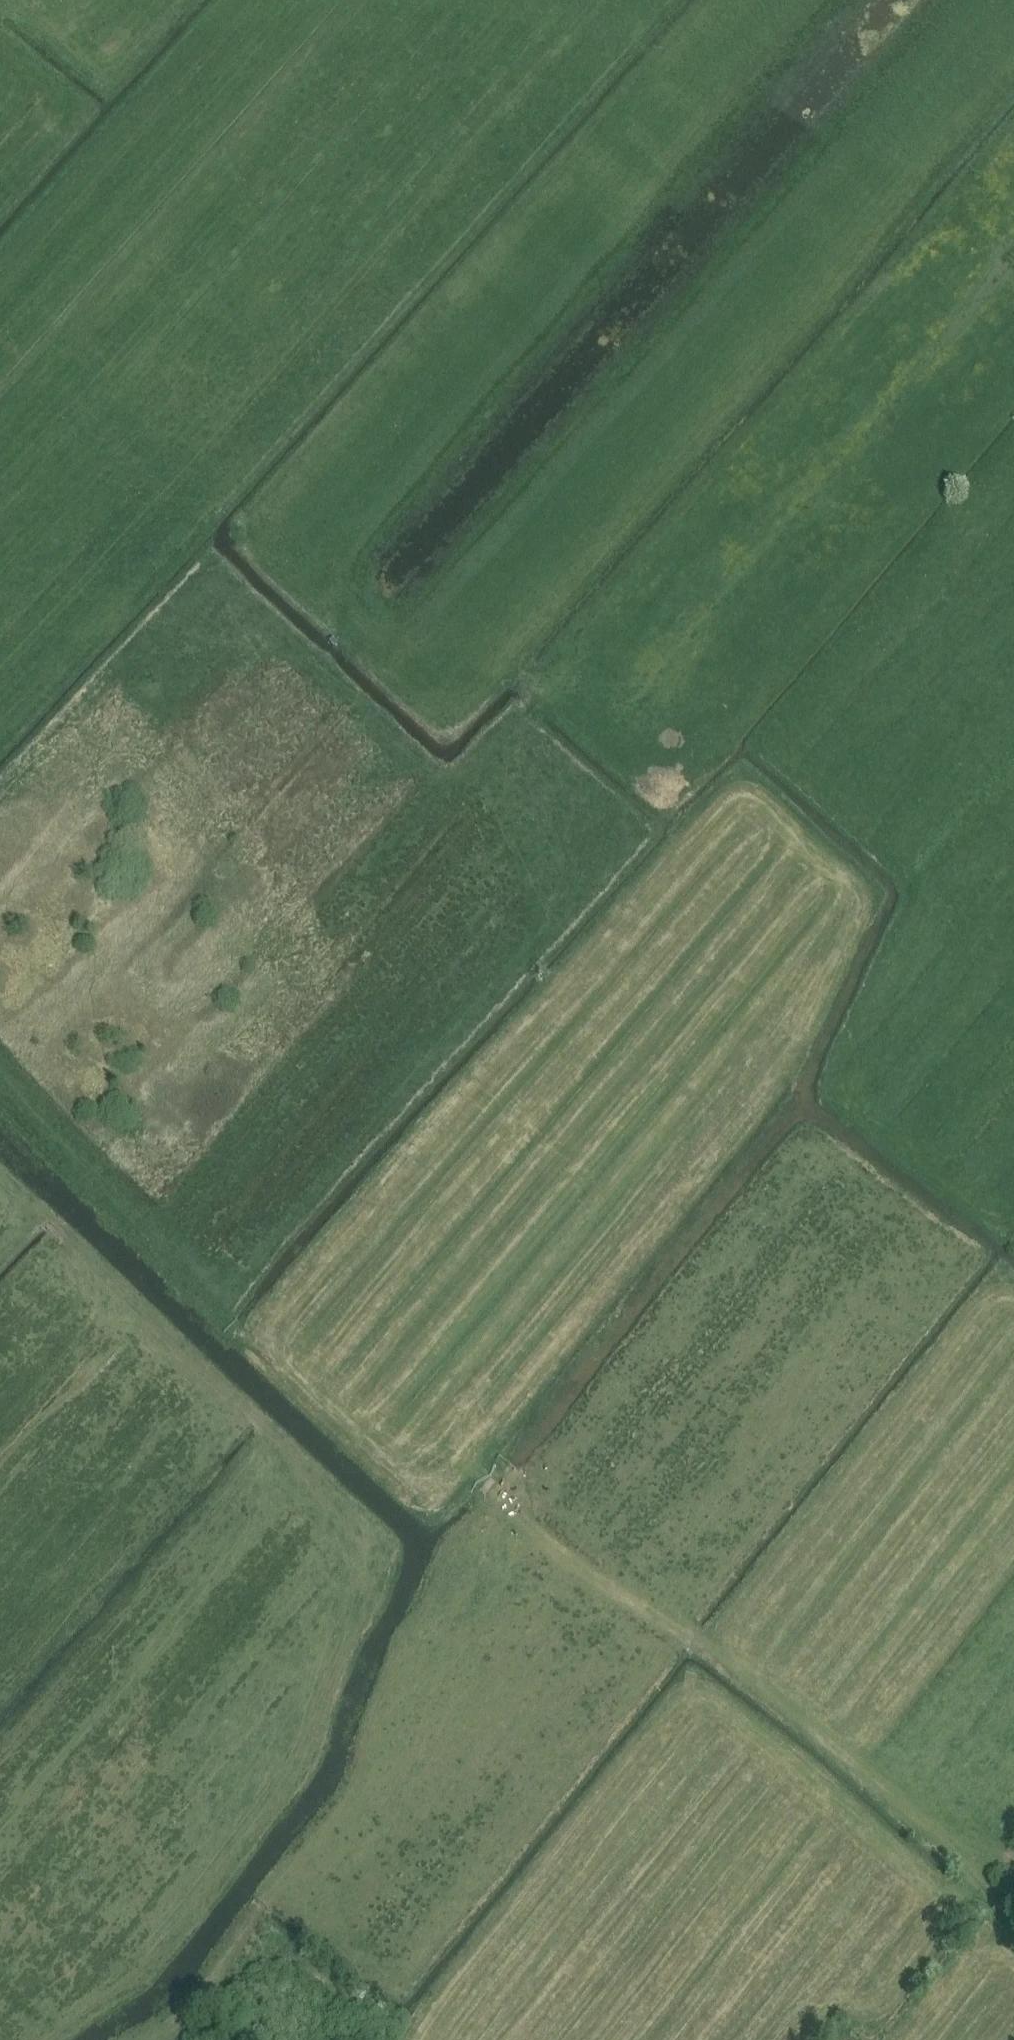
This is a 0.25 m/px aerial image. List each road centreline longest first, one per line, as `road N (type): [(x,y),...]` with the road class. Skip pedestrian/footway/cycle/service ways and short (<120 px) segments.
road 1 (track): [(1013,1904),(709,1653)]

